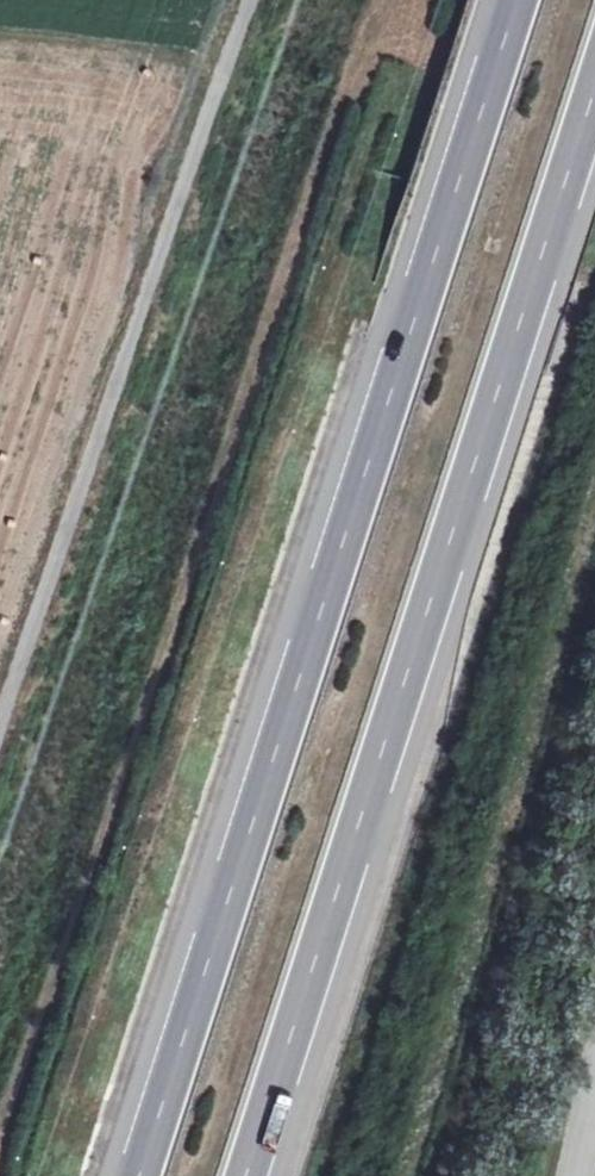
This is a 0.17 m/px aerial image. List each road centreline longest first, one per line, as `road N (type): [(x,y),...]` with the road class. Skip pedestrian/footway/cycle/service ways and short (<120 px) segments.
road 1 (motorway): [(515,0),(136,1175)]
road 2 (motorway): [(248,1175),(594,98)]
road 3 (track): [(594,877),(513,1175)]

